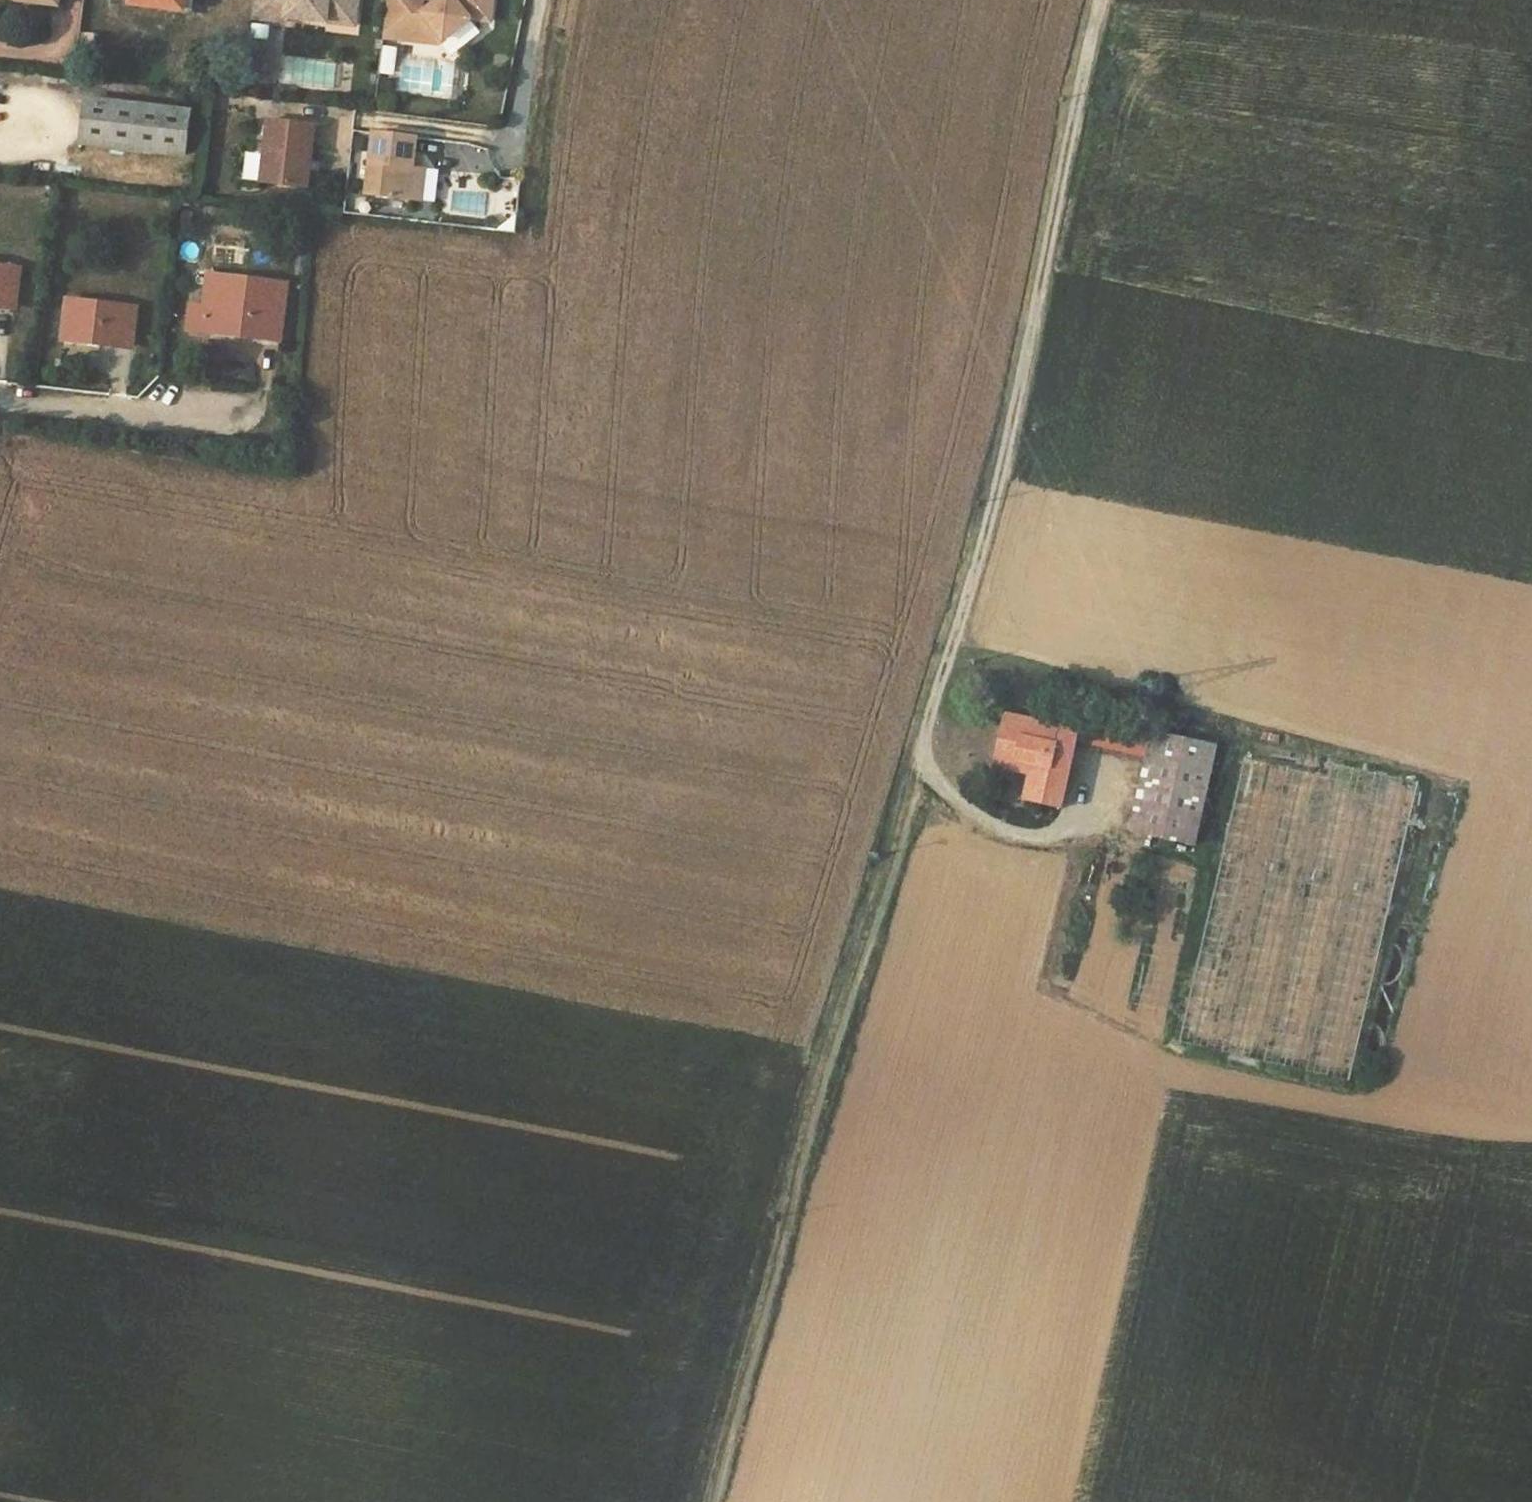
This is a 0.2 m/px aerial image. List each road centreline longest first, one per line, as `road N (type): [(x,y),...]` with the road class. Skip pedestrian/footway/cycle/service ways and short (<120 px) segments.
road 1 (track): [(1099,0),(1037,301),(951,655),(713,1501)]
road 2 (residential): [(250,429),(0,400)]

